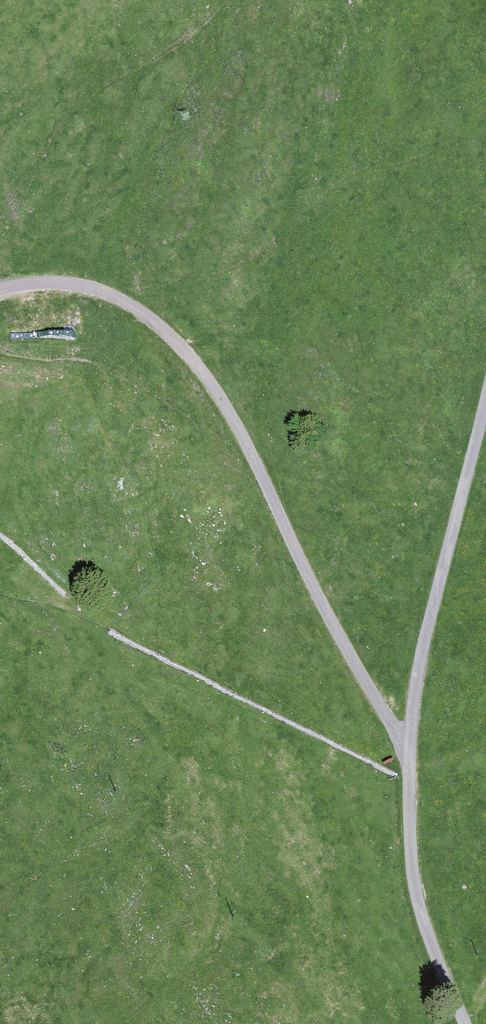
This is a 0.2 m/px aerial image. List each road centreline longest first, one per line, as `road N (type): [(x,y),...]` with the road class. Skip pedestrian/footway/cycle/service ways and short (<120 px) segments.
road 1 (track): [(409,758),(320,601),(229,411),(186,351),(102,291),(64,283),(0,289)]
road 2 (track): [(465,1023),(419,903),(409,758),(427,631),(485,400)]

